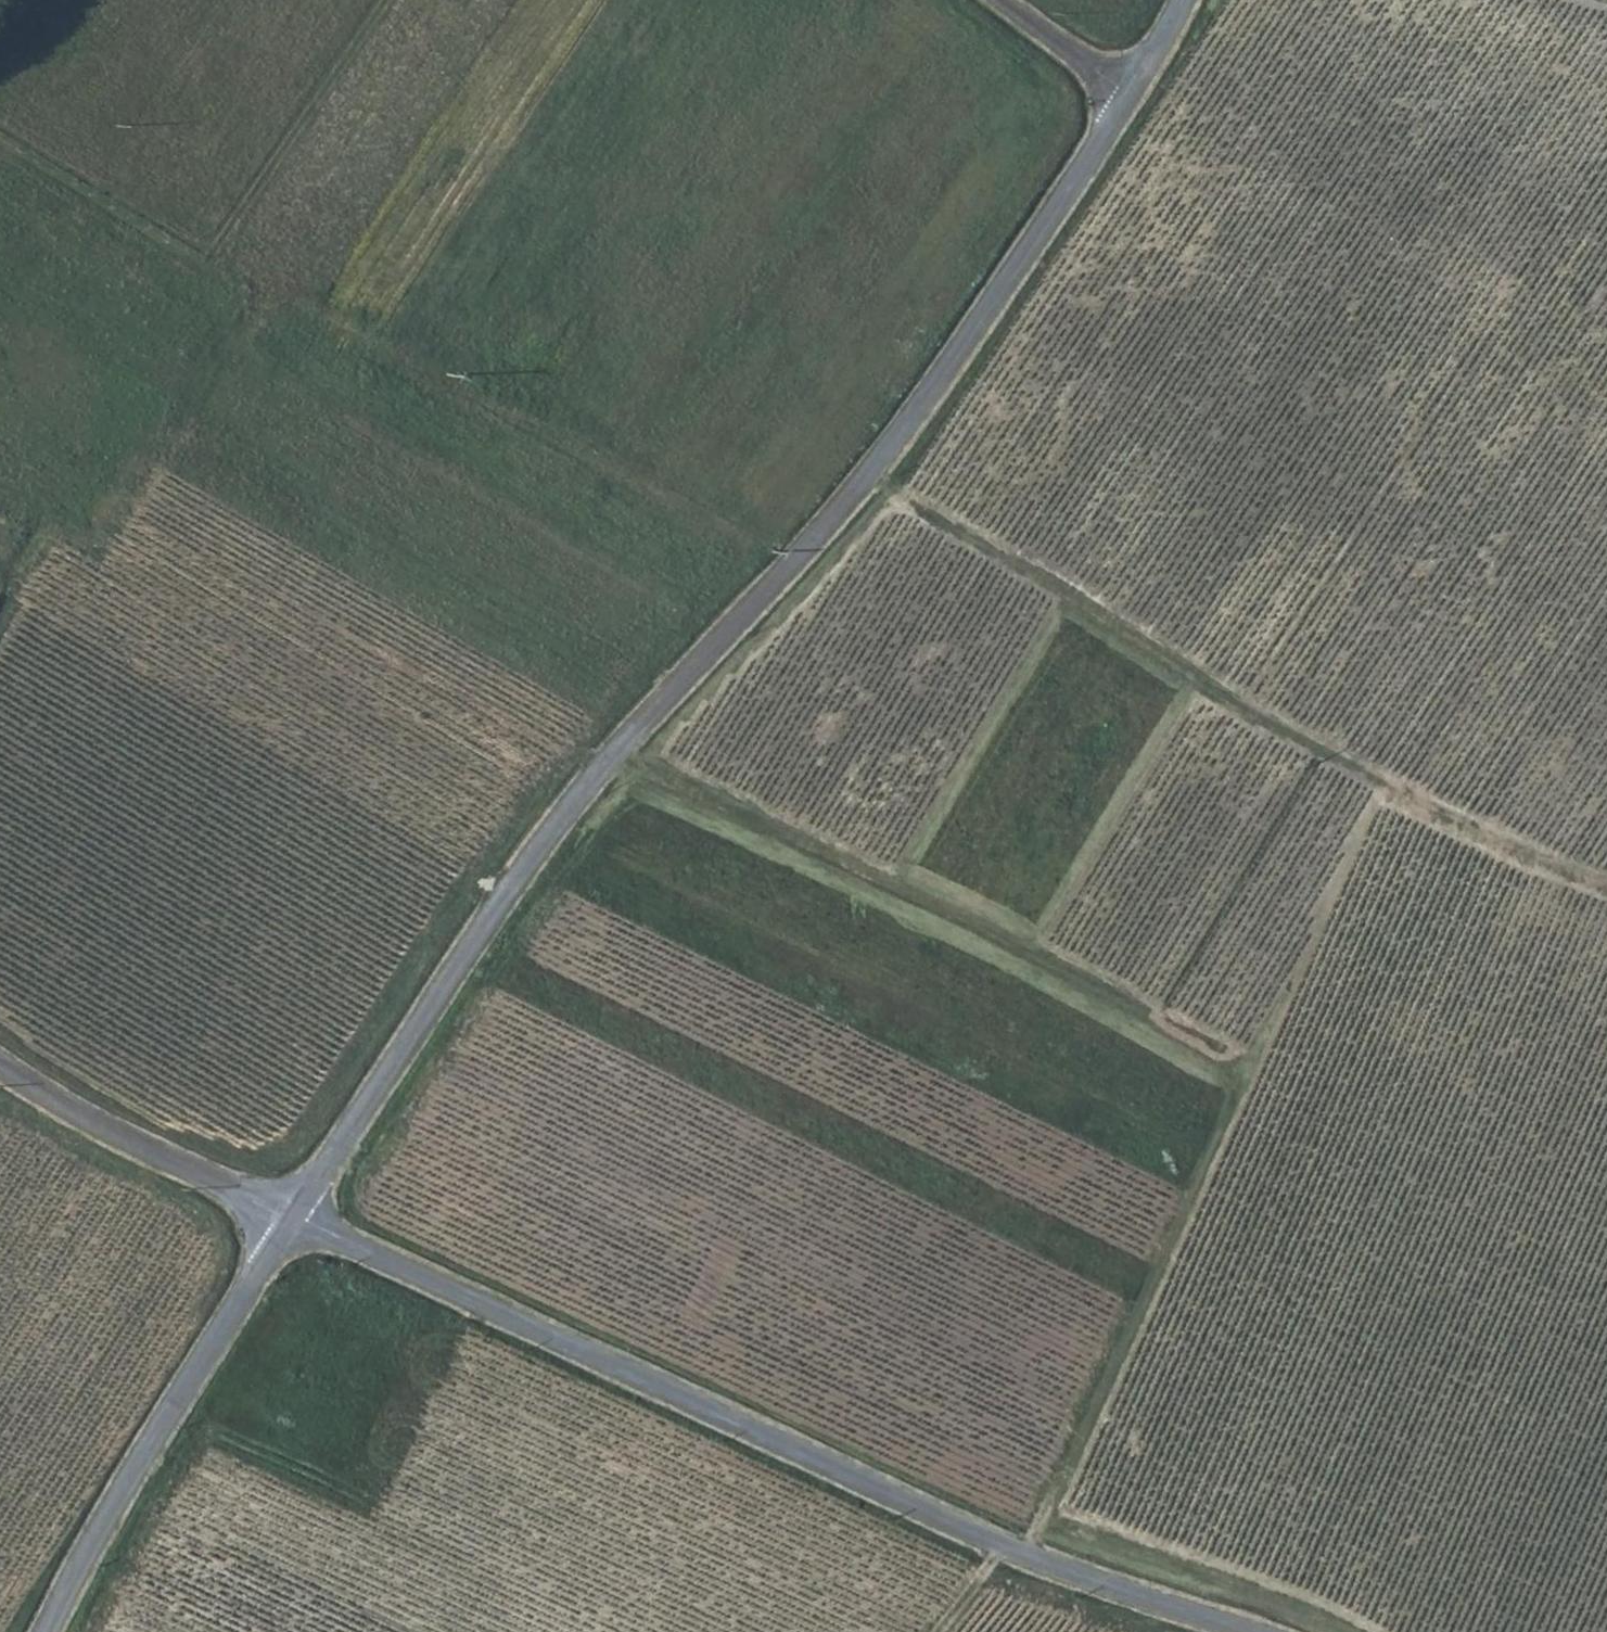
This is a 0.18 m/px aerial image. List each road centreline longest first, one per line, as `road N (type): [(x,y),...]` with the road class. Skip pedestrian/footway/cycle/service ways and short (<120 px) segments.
road 1 (unclassified): [(1131,98),(869,487),(601,782),(492,918),(290,1219)]
road 2 (unclassified): [(290,1219),(992,1535),(1236,1631)]
road 3 (unclassified): [(290,1219),(53,1631)]
road 4 (unclassified): [(0,1067),(290,1219)]
road 5 (unclassified): [(1131,98),(1001,0)]

